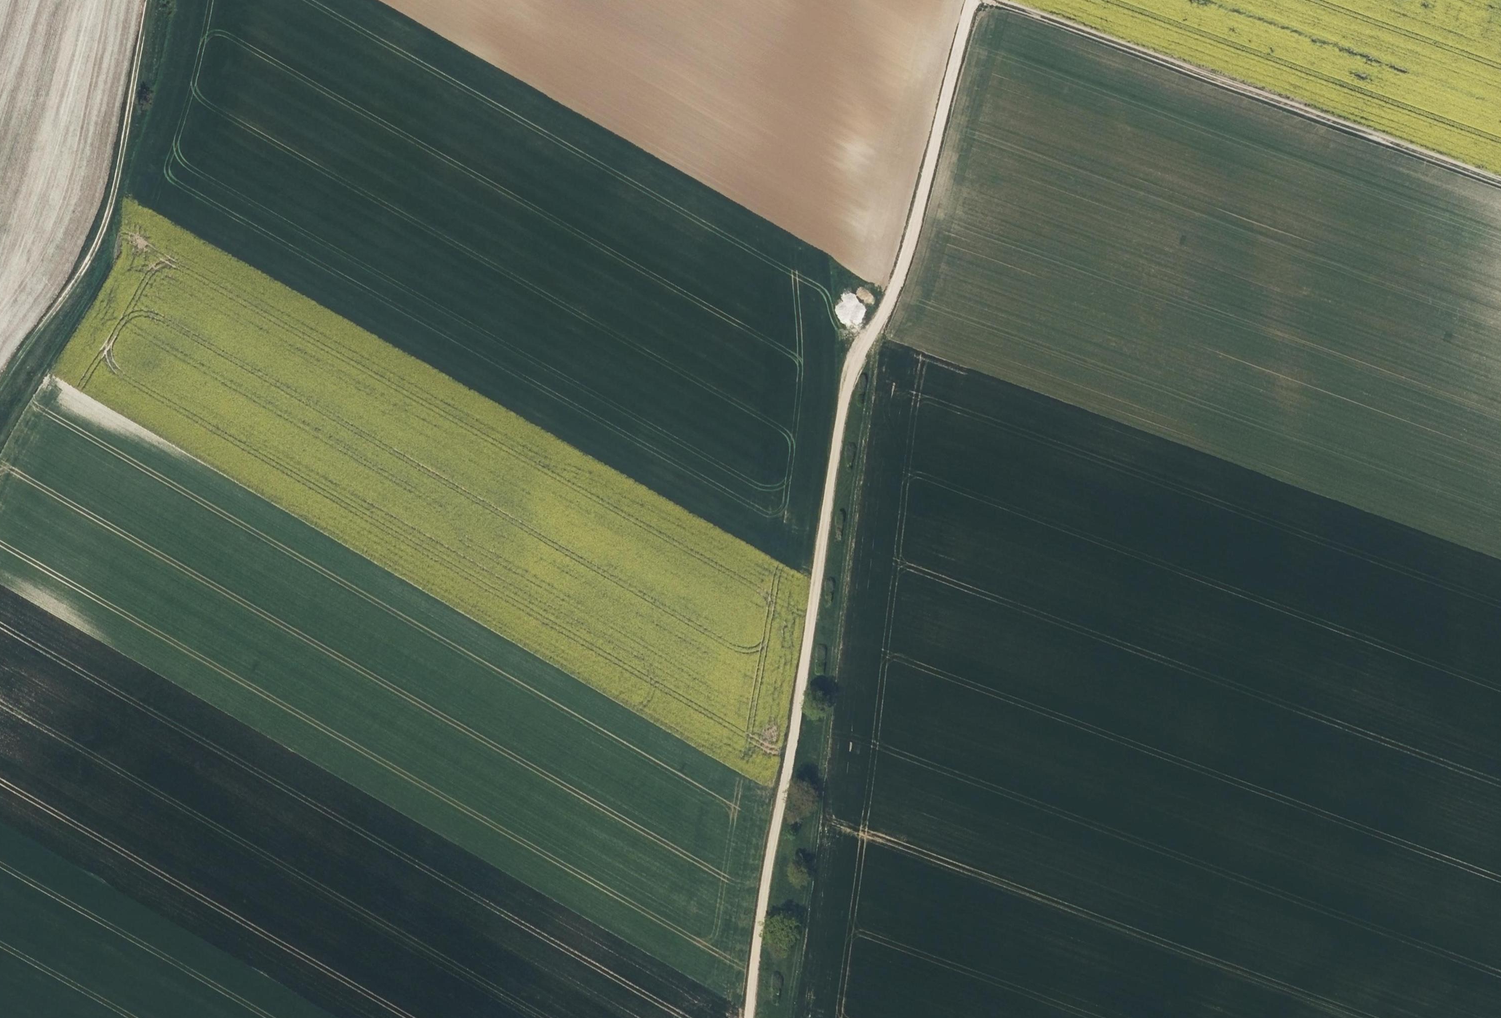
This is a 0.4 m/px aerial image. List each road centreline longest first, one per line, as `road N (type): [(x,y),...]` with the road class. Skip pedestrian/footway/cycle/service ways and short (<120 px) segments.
road 1 (track): [(972,0),(897,301),(858,354),(823,520),(756,1017)]
road 2 (track): [(1004,0),(1500,178)]
road 3 (track): [(145,0),(111,209),(0,385)]

